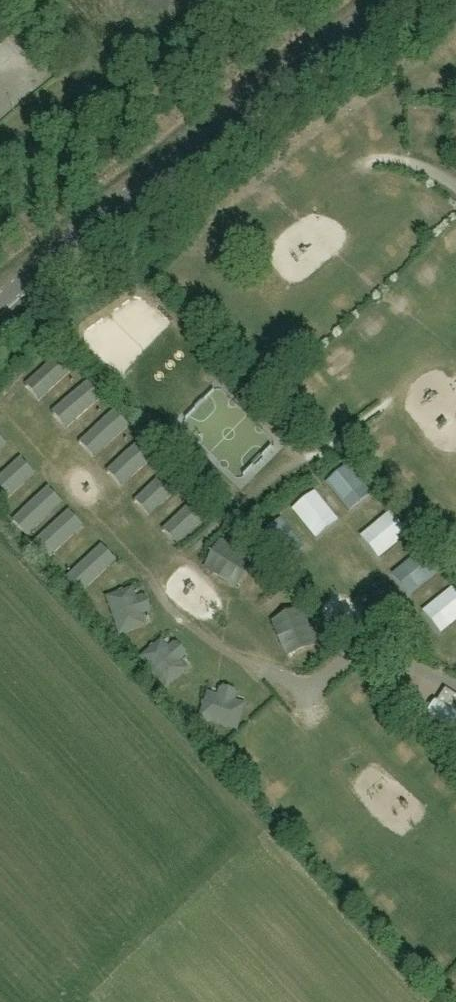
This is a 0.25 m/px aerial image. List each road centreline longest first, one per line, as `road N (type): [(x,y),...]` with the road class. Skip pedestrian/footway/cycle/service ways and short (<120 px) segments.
road 1 (unclassified): [(0,304),(168,163),(393,0)]

